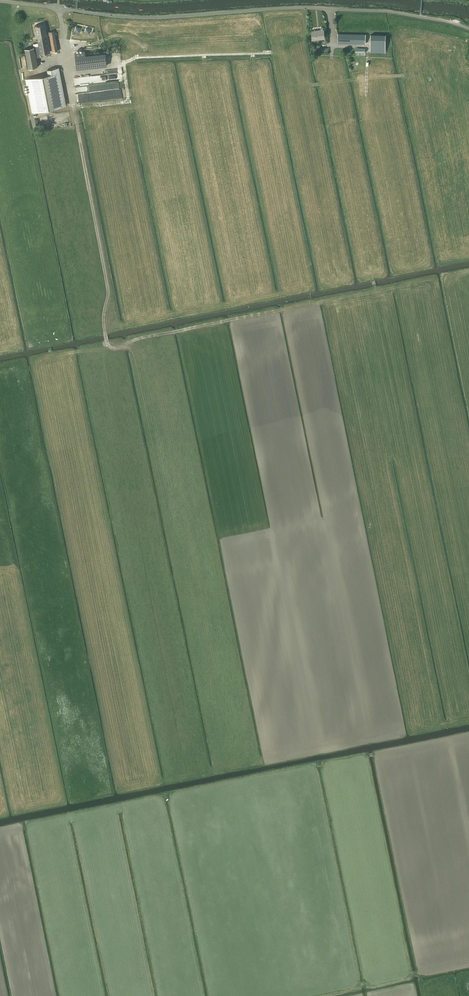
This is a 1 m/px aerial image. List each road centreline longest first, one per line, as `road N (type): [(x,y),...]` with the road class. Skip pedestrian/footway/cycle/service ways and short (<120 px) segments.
road 1 (unclassified): [(0,1),(143,18),(387,12),(468,29)]

